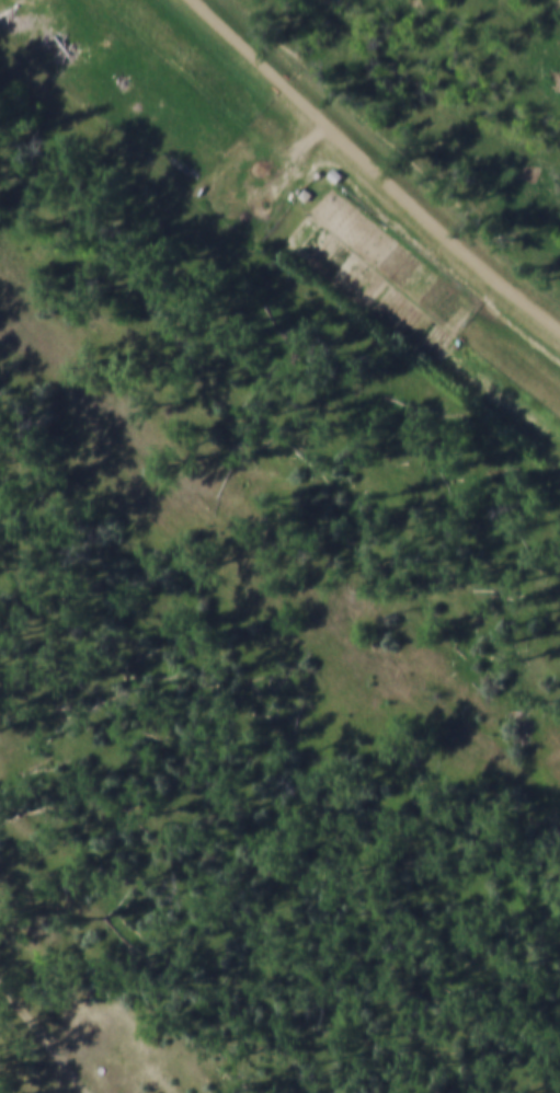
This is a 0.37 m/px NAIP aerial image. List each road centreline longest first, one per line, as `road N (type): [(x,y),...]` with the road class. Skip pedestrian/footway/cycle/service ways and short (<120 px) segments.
road 1 (track): [(194,0),(331,136),(559,331)]
road 2 (track): [(84,1092),(0,987)]

